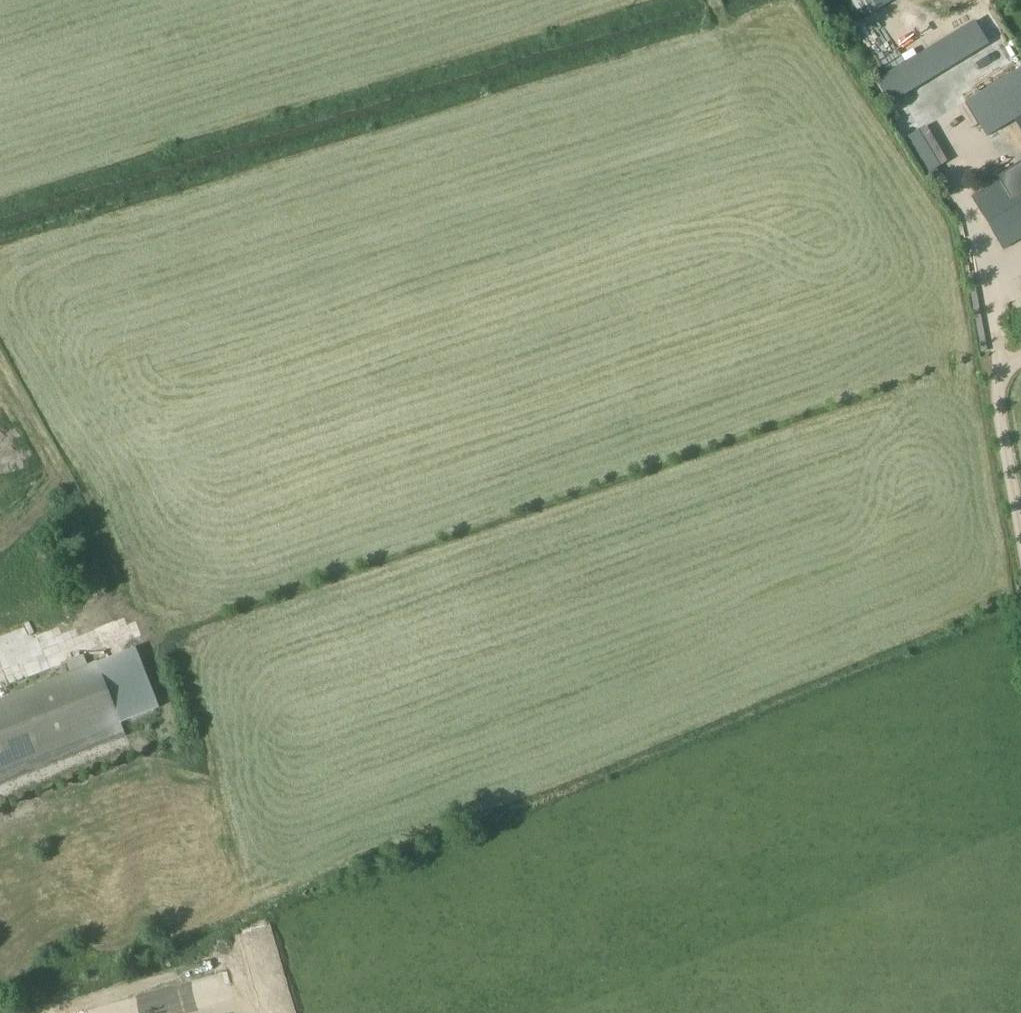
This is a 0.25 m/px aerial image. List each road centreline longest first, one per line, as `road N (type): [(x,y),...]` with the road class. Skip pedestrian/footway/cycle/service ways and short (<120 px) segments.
road 1 (track): [(1020,323),(942,196)]

